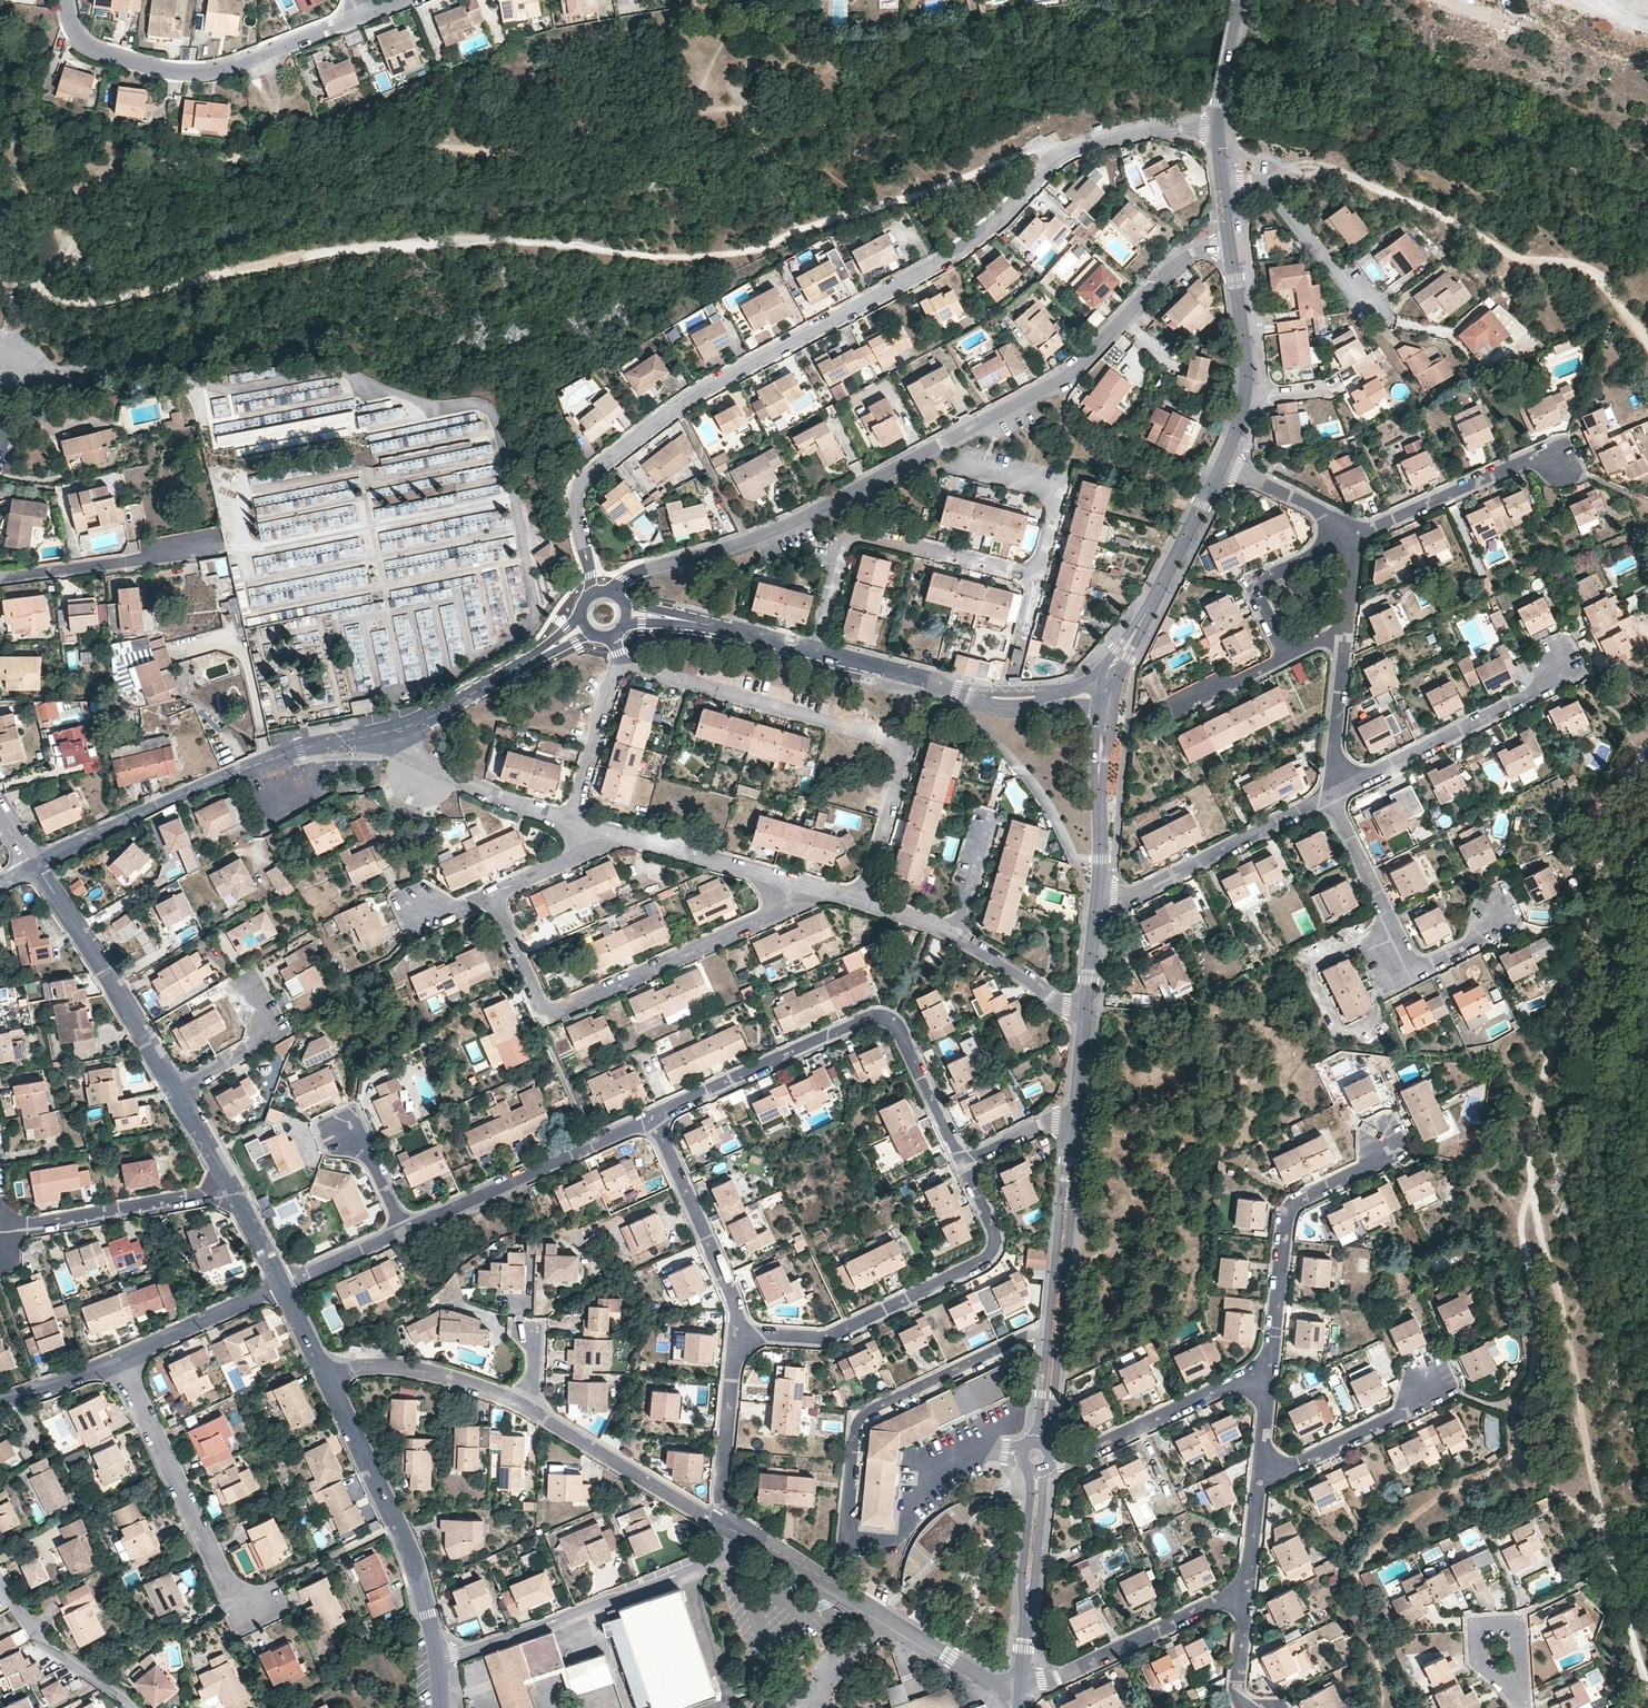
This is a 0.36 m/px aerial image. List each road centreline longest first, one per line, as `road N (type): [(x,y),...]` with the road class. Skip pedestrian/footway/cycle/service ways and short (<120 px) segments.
road 1 (track): [(0,275),(79,304),(391,245),(528,240),(677,259),(737,253),(1043,146),(1057,156)]
road 2 (track): [(1647,744),(1618,782),(1536,1106),(1532,1196),(1520,1227),(1537,1361),(1517,1412),(1517,1470),(1597,1515),(1647,1676)]
road 3 (track): [(0,94),(9,112),(5,160),(32,195),(114,197),(452,149),(653,166),(756,0)]
road 4 (residential): [(1219,128),(1125,135),(1057,156),(963,249),(665,414),(578,489),(575,512),(594,594)]
road 5 (residential): [(614,594),(632,575),(748,541),(1056,383),(1192,254),(1229,244)]
road 6 (residential): [(626,611),(913,675),(1003,710),(1064,698)]
road 7 (residential): [(622,664),(901,746),(862,900)]
road 8 (track): [(1267,187),(1304,168),(1328,169),(1520,260),(1588,269),(1647,344)]
road 9 (residential): [(651,1116),(865,1020),(884,1019),(899,1033),(963,1162)]
road 10 (residential): [(491,895),(539,1002),(555,1011),(743,928),(803,889)]
road 11 (residential): [(34,866),(243,768),(399,731)]
road 12 (residential): [(963,1162),(994,1227),(991,1255),(828,1336),(735,1334)]
road 13 (residential): [(66,0),(73,29),(88,47),(179,73),(234,67),(368,13)]
road 14 (track): [(1597,1515),(1566,1329),(1532,1196)]
road 15 (residential): [(745,1536),(984,1678),(1021,1683)]
road 16 (residential): [(1494,913),(1461,949),(1400,972),(1389,955),(1386,910),(1328,799)]
road 17 (residential): [(435,1658),(412,1558),(327,1379)]
road 18 (residential): [(1267,1381),(1290,1212),(1364,1168),(1384,1138)]
road 19 (residential): [(117,1360),(227,1588),(254,1608)]
road 20 (residential): [(1047,1446),(1071,1168)]
road 21 (residential): [(1071,1168),(1036,1443)]
road 22 (residential): [(1566,667),(1501,711),(1328,799)]
road 23 (residential): [(404,1229),(651,1116)]
road 24 (residential): [(435,1658),(689,1570)]
road 25 (residential): [(175,1085),(34,866)]
road 26 (residential): [(1328,799),(1136,893),(1098,897)]
road 27 (residential): [(1107,684),(1223,464)]
road 28 (residential): [(1021,1683),(1062,1676),(1247,1589)]
road 29 (residential): [(651,1116),(735,1303),(735,1334)]
road 30 (residential): [(524,1407),(726,1528)]
road 31 (residential): [(231,1190),(0,1235)]
road 32 (residential): [(1267,1381),(1228,1385),(1082,1455),(1051,1460)]
road 33 (residential): [(1025,1453),(971,1453),(924,1486),(899,1541),(842,1549)]
road 34 (residential): [(1349,535),(1516,462),(1562,466)]
road 35 (residential): [(1223,464),(1247,377),(1229,244)]
road 36 (residential): [(216,547),(0,578)]
road 37 (residential): [(399,731),(585,626)]
road 38 (residential): [(1222,185),(1267,187),(1371,316)]
road 39 (residential): [(327,1379),(387,1365),(443,1375),(524,1407)]
road 40 (residential): [(399,731),(421,760),(501,800),(574,823)]
road 41 (residential): [(1428,1377),(1407,1414),(1261,1479)]
road 42 (residential): [(735,1334),(721,1491),(726,1528)]
road 43 (residential): [(1098,897),(1105,704)]
road 44 (residential): [(619,836),(803,889)]
road 45 (residential): [(133,1707),(39,1640),(0,1583)]
road 46 (residential): [(1024,1649),(1046,1467)]
road 47 (residential): [(1029,1466),(1024,1649)]
road 48 (residential): [(117,1360),(281,1285)]
road 49 (residential): [(1284,657),(1260,585),(1349,535)]
road 50 (residential): [(245,980),(274,1032),(175,1085)]
road 51 (residential): [(1347,631),(1328,799)]
road 52 (residential): [(622,664),(574,823)]
road 53 (residential): [(955,934),(1088,1019)]
road 54 (residential): [(1223,464),(1336,518),(1349,535)]
road 55 (residential): [(1522,1695),(1516,1624),(1476,1626),(1479,1660)]
road 56 (residential): [(619,836),(491,895)]
road 57 (residential): [(281,1285),(404,1229)]
road 58 (residential): [(689,1570),(732,1698)]
road 59 (residential): [(1219,128),(1241,0)]
road 60 (residential): [(1079,1114),(963,1162)]
road 61 (residential): [(0,1401),(117,1360)]
road 62 (residential): [(1088,1019),(1098,897)]
road 63 (residential): [(1248,1707),(1236,1689),(1247,1589)]

